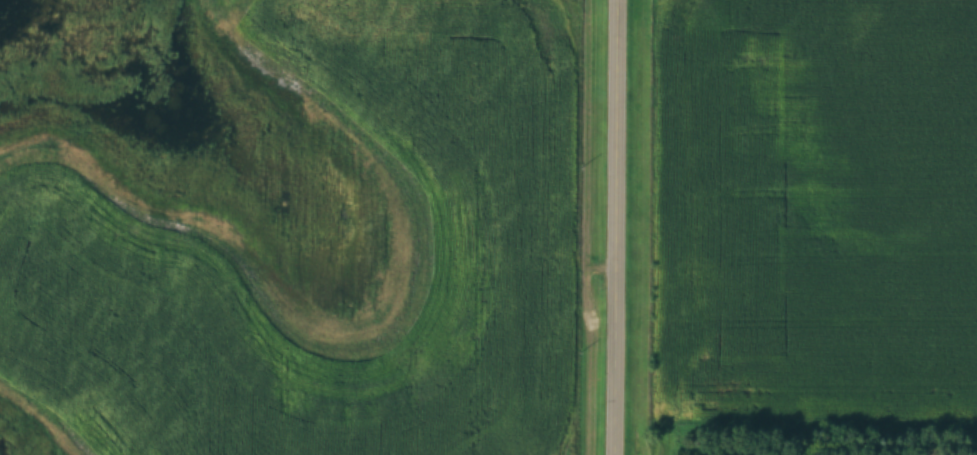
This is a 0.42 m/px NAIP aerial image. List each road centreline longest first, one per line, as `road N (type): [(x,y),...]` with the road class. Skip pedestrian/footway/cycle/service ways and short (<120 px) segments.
road 1 (tertiary): [(617,454),(620,0)]

